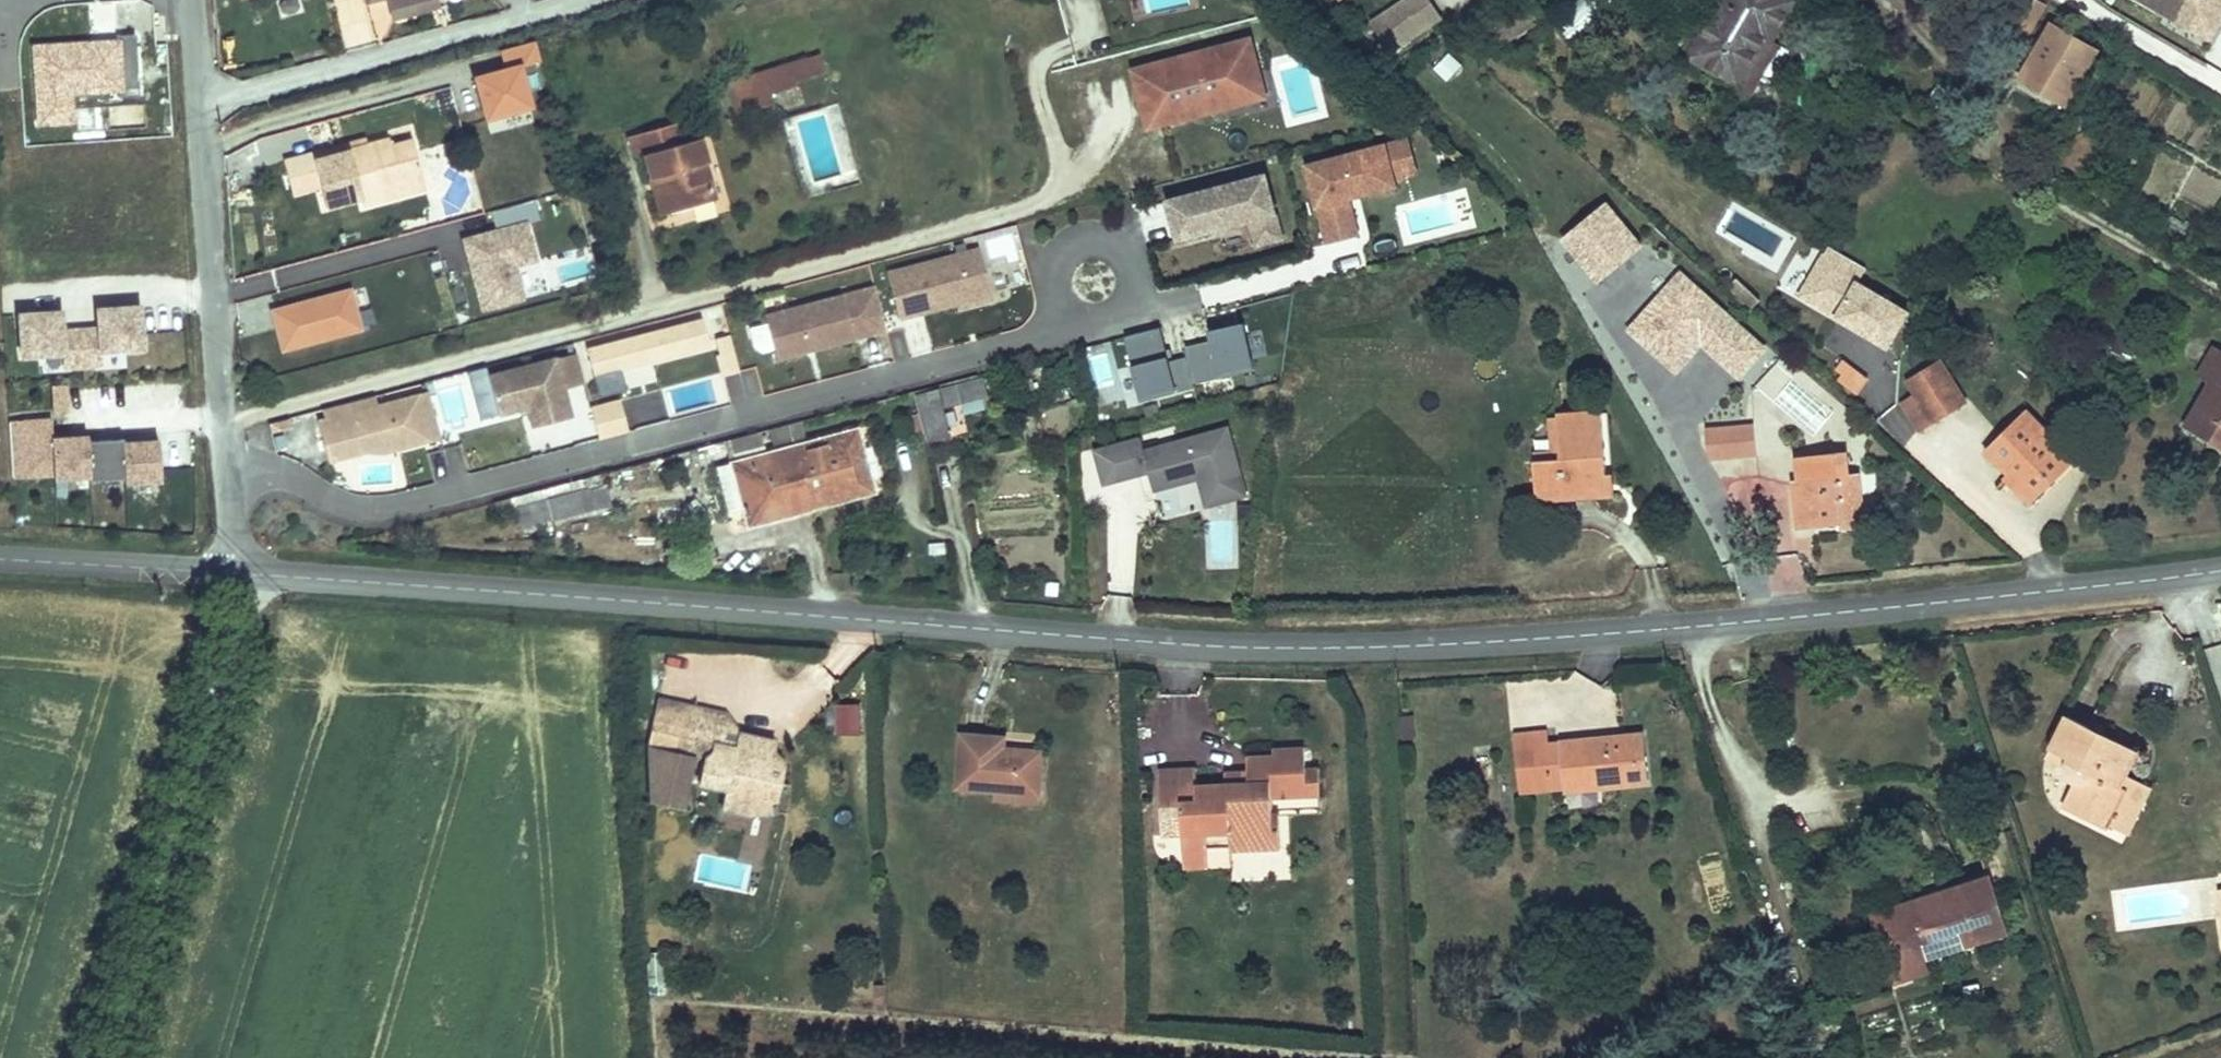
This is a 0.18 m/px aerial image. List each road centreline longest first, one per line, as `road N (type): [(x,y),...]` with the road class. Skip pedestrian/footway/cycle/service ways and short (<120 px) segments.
road 1 (tertiary): [(234,572),(1300,648),(1523,638),(2220,569)]
road 2 (residential): [(1030,339),(397,506),(344,503),(279,471),(227,470)]
road 3 (residential): [(227,470),(191,0)]
road 4 (tertiary): [(0,559),(234,572)]
road 5 (residential): [(1030,339),(1052,313),(1056,269),(1068,252),(1095,244),(1118,253),(1129,273),(1128,302),(1111,316)]

